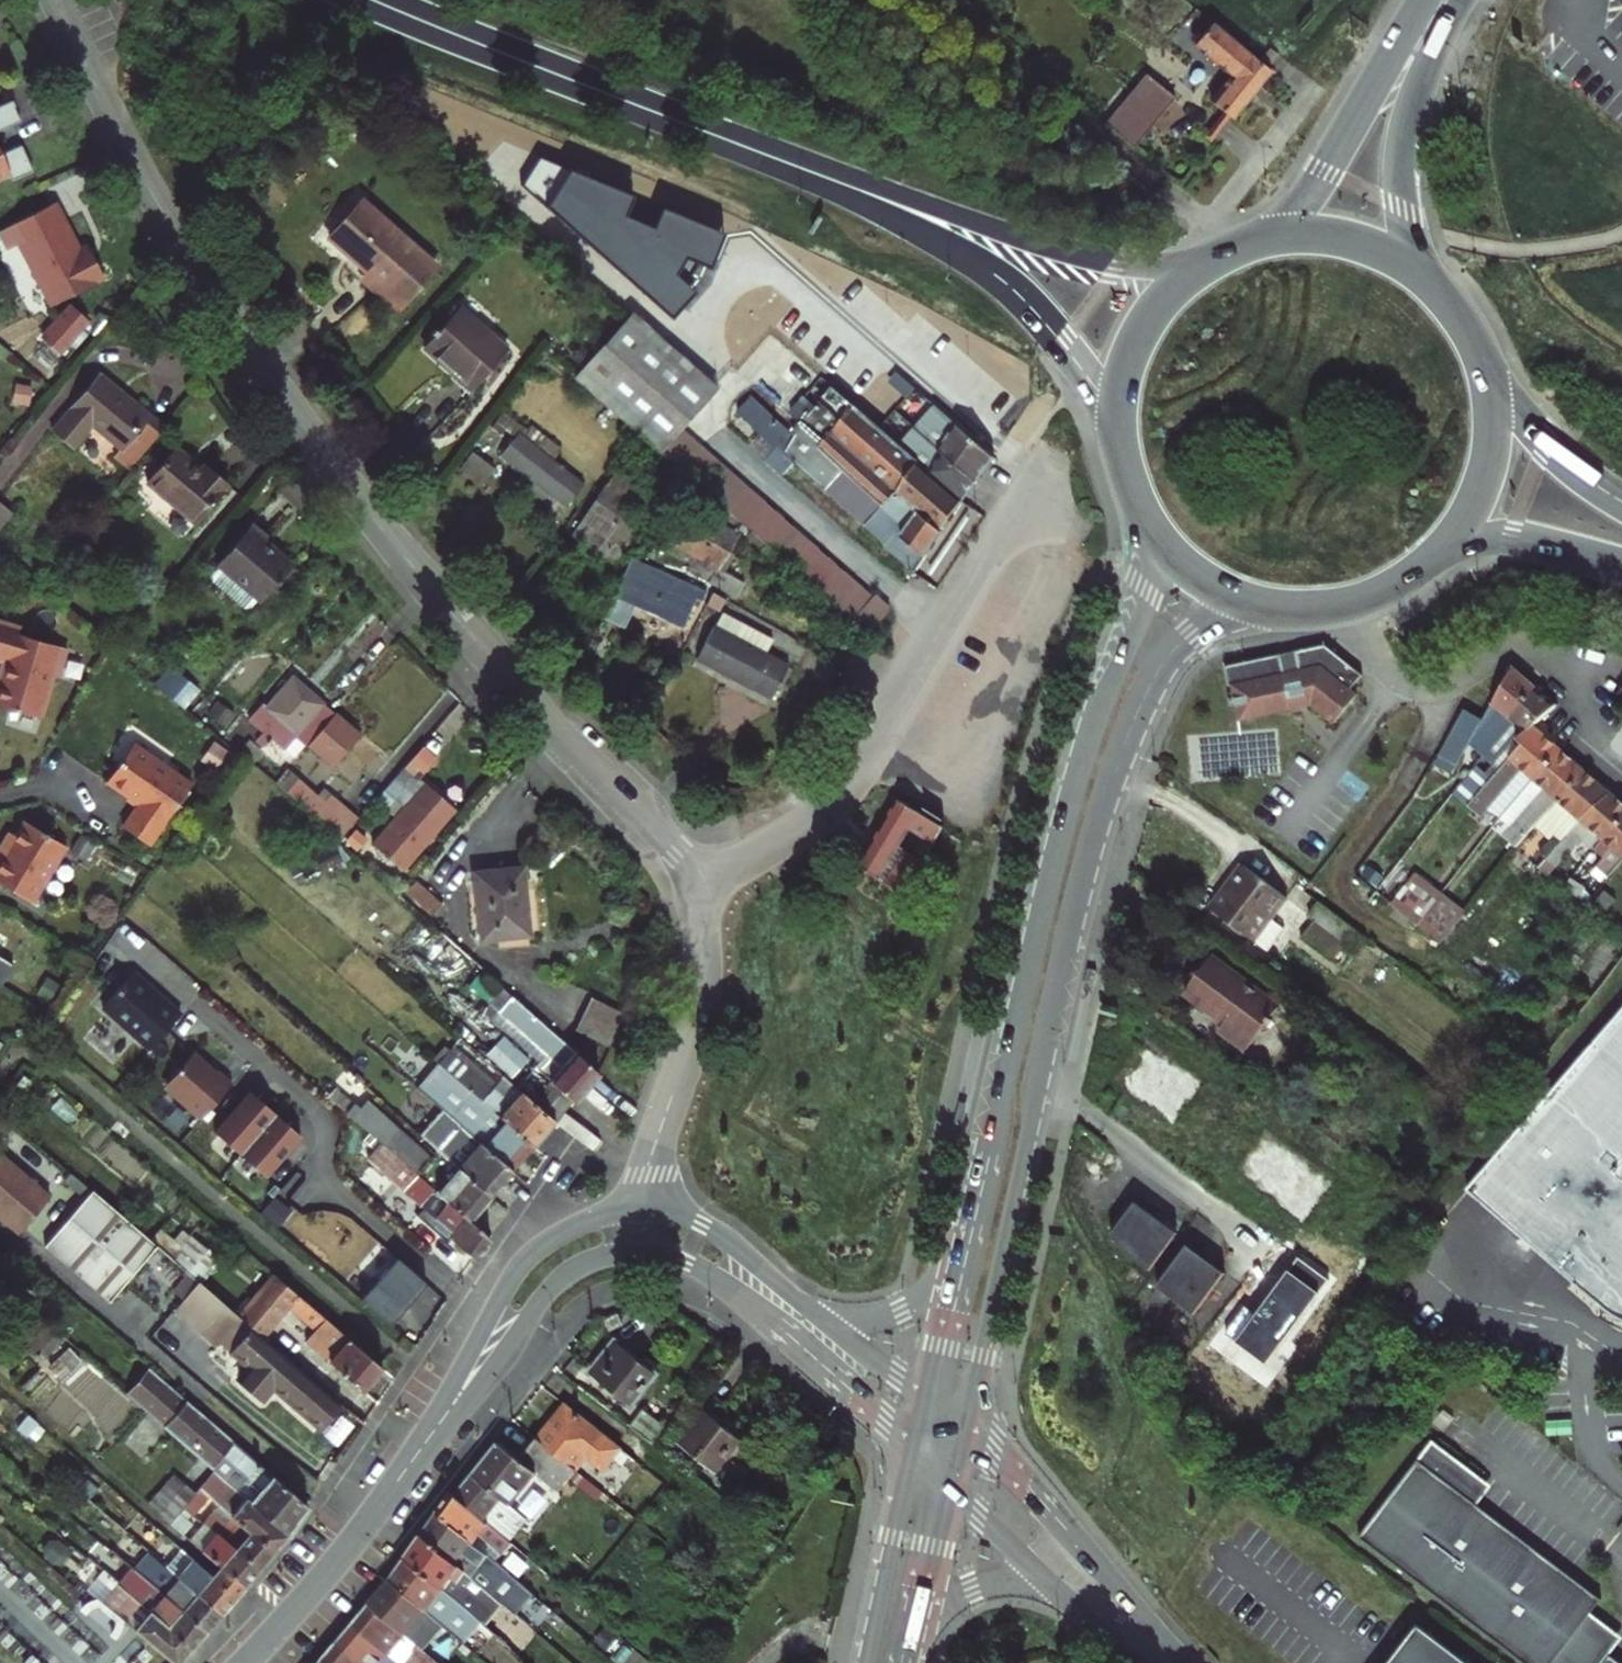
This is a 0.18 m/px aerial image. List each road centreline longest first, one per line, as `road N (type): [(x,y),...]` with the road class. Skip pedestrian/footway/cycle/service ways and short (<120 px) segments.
road 1 (residential): [(638,1210),(701,1002),(701,935),(684,869),(401,555),(262,370),(162,211),(56,0)]
road 2 (secondary): [(1143,513),(1155,575),(1072,794),(927,1404)]
road 3 (secondary): [(962,1428),(1075,913),(1127,738),(1181,643),(1227,613),(1267,605)]
road 4 (secondary): [(841,184),(373,0)]
road 5 (secondary): [(841,184),(940,234),(1034,307),(1082,367),(1123,462)]
road 6 (secondary): [(1217,258),(1149,270),(1073,257),(841,184)]
road 7 (residential): [(927,1404),(719,1235),(683,1217),(638,1210)]
road 8 (residential): [(636,1252),(667,1254),(707,1272),(919,1452)]
road 9 (secondary): [(1188,1662),(1016,1474),(962,1428)]
road 10 (primary): [(1422,0),(1304,199),(1233,250)]
road 11 (residential): [(638,1210),(588,1221),(528,1256),(436,1428)]
road 12 (residential): [(245,1662),(436,1428)]
road 13 (primary): [(1427,280),(1409,239),(1403,136),(1415,85),(1460,0)]
road 14 (residential): [(436,1428),(552,1285),(588,1262),(636,1252)]
road 15 (primary): [(1217,258),(1160,305),(1132,353),(1119,407),(1123,462)]
road 16 (secondary): [(919,1452),(870,1662)]
road 17 (primary): [(1437,555),(1472,509),(1486,473),(1493,416),(1482,359)]
road 18 (primary): [(1427,280),(1380,251),(1325,237),(1233,250)]
road 19 (primary): [(1621,501),(1524,420),(1482,359)]
road 20 (primary): [(1437,555),(1485,543),(1621,568)]
road 21 (primary): [(1267,605),(1358,602),(1437,555)]
road 22 (secondary): [(905,1652),(963,1589),(1020,1577),(1052,1587)]
road 23 (secondary): [(905,1652),(948,1481)]
road 24 (primary): [(1143,513),(1188,567),(1267,605)]
road 25 (secondary): [(948,1481),(1052,1587)]

